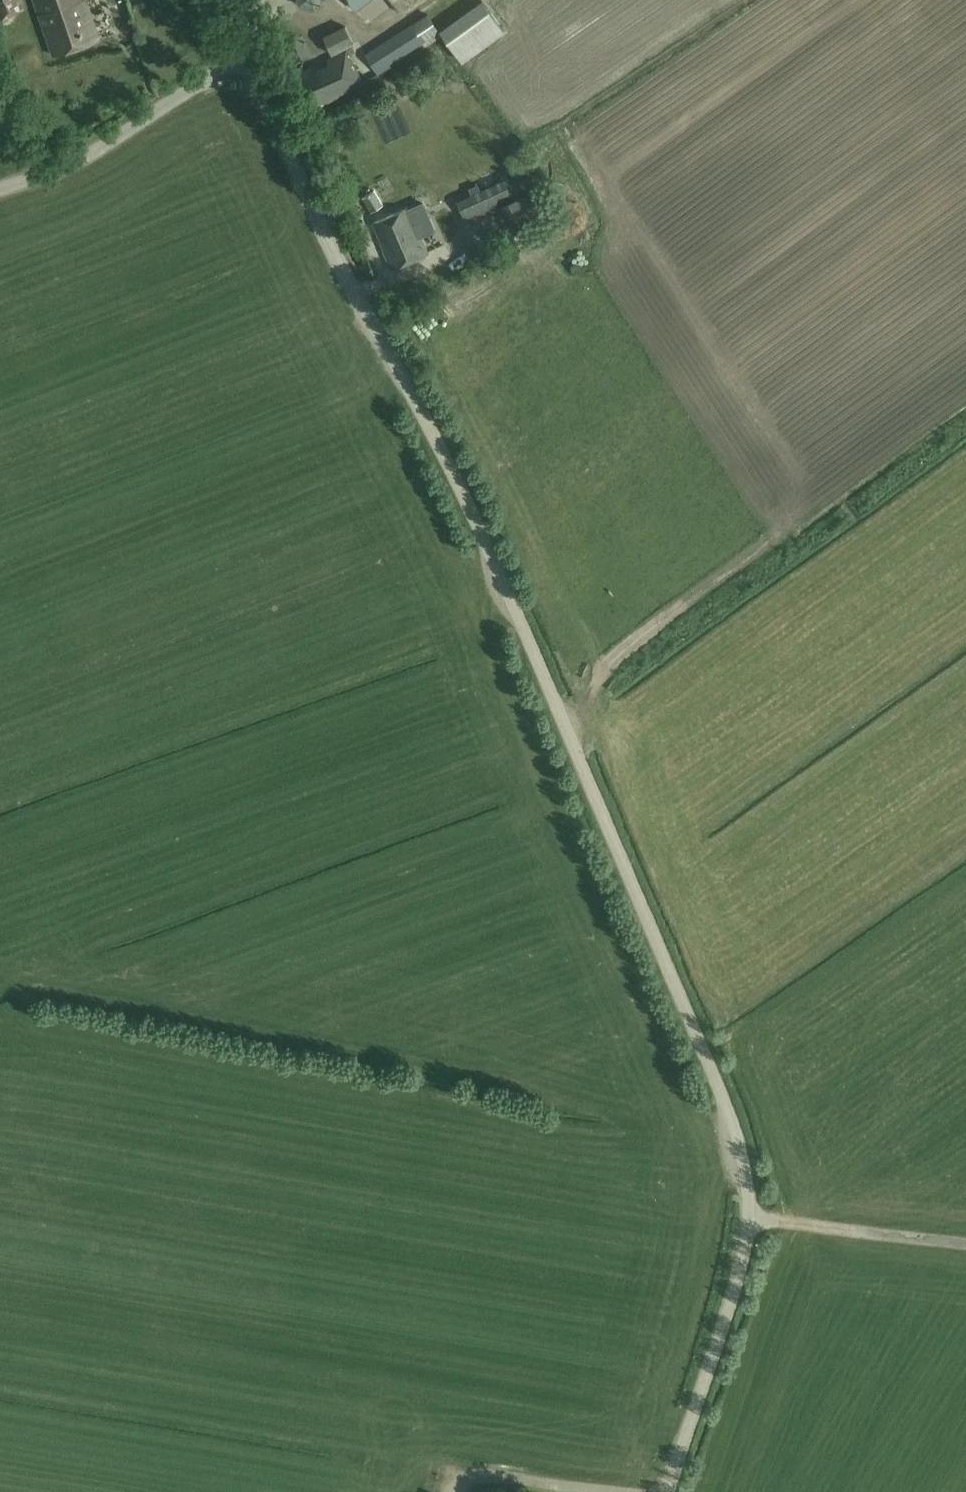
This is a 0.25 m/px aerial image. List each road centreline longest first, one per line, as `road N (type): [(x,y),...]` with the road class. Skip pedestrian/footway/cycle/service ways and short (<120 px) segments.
road 1 (unclassified): [(747,1218),(727,1102),(460,489),(305,192),(251,51)]
road 2 (unclassified): [(0,188),(105,144),(251,51)]
road 3 (unclassified): [(670,1491),(734,1316),(747,1218)]
road 4 (unclassified): [(965,1243),(747,1218)]

